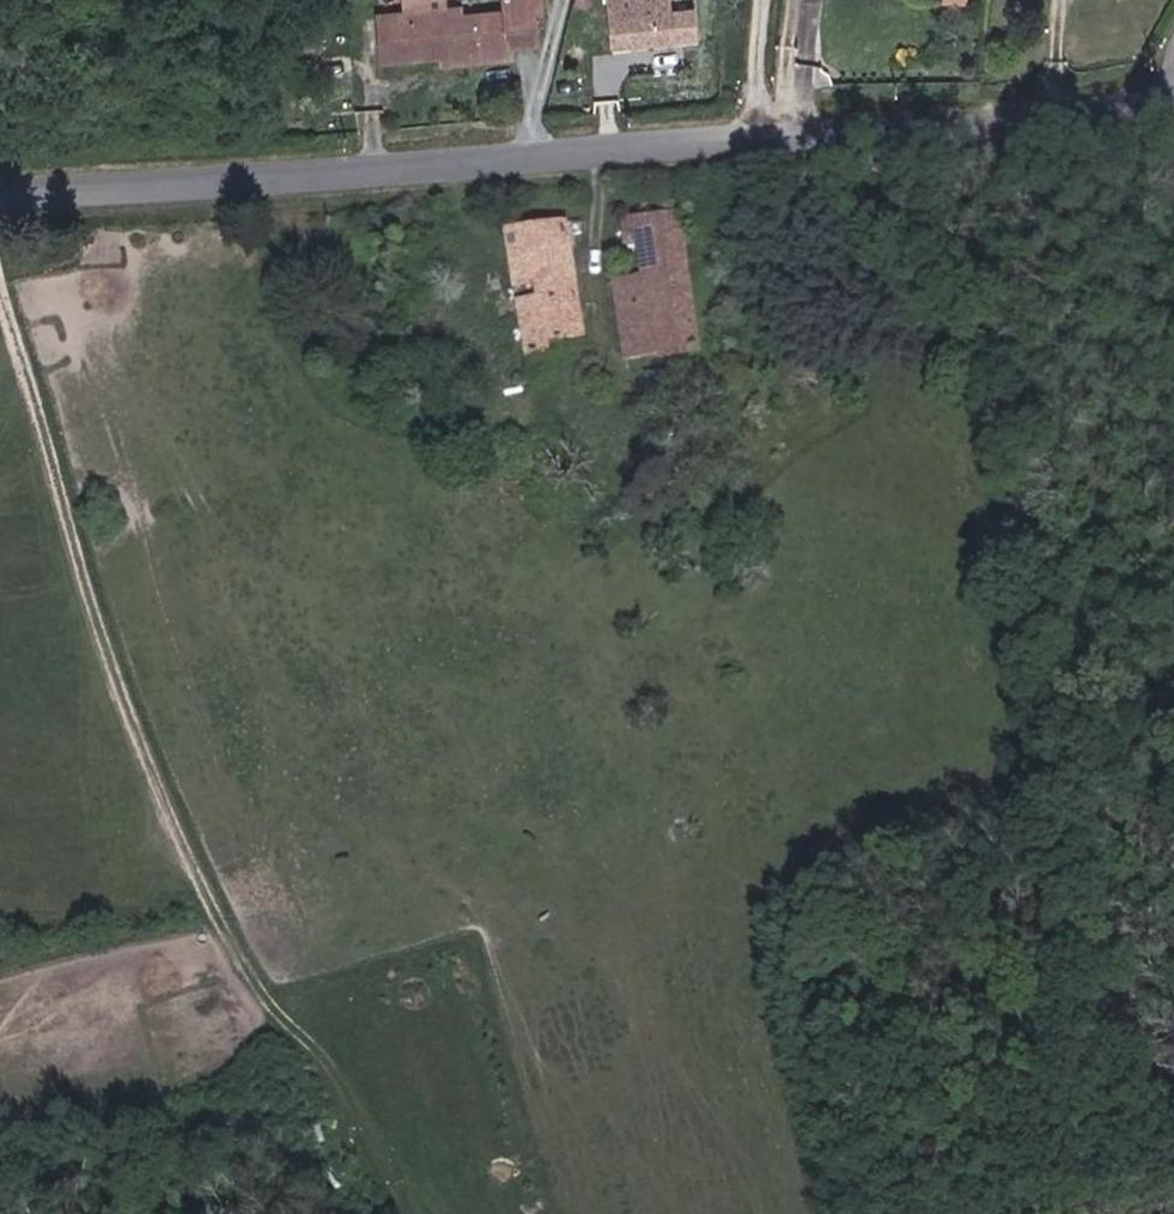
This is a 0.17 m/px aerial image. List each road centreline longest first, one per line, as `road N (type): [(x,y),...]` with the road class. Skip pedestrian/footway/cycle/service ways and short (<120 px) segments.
road 1 (tertiary): [(0,193),(873,137),(1173,102)]

